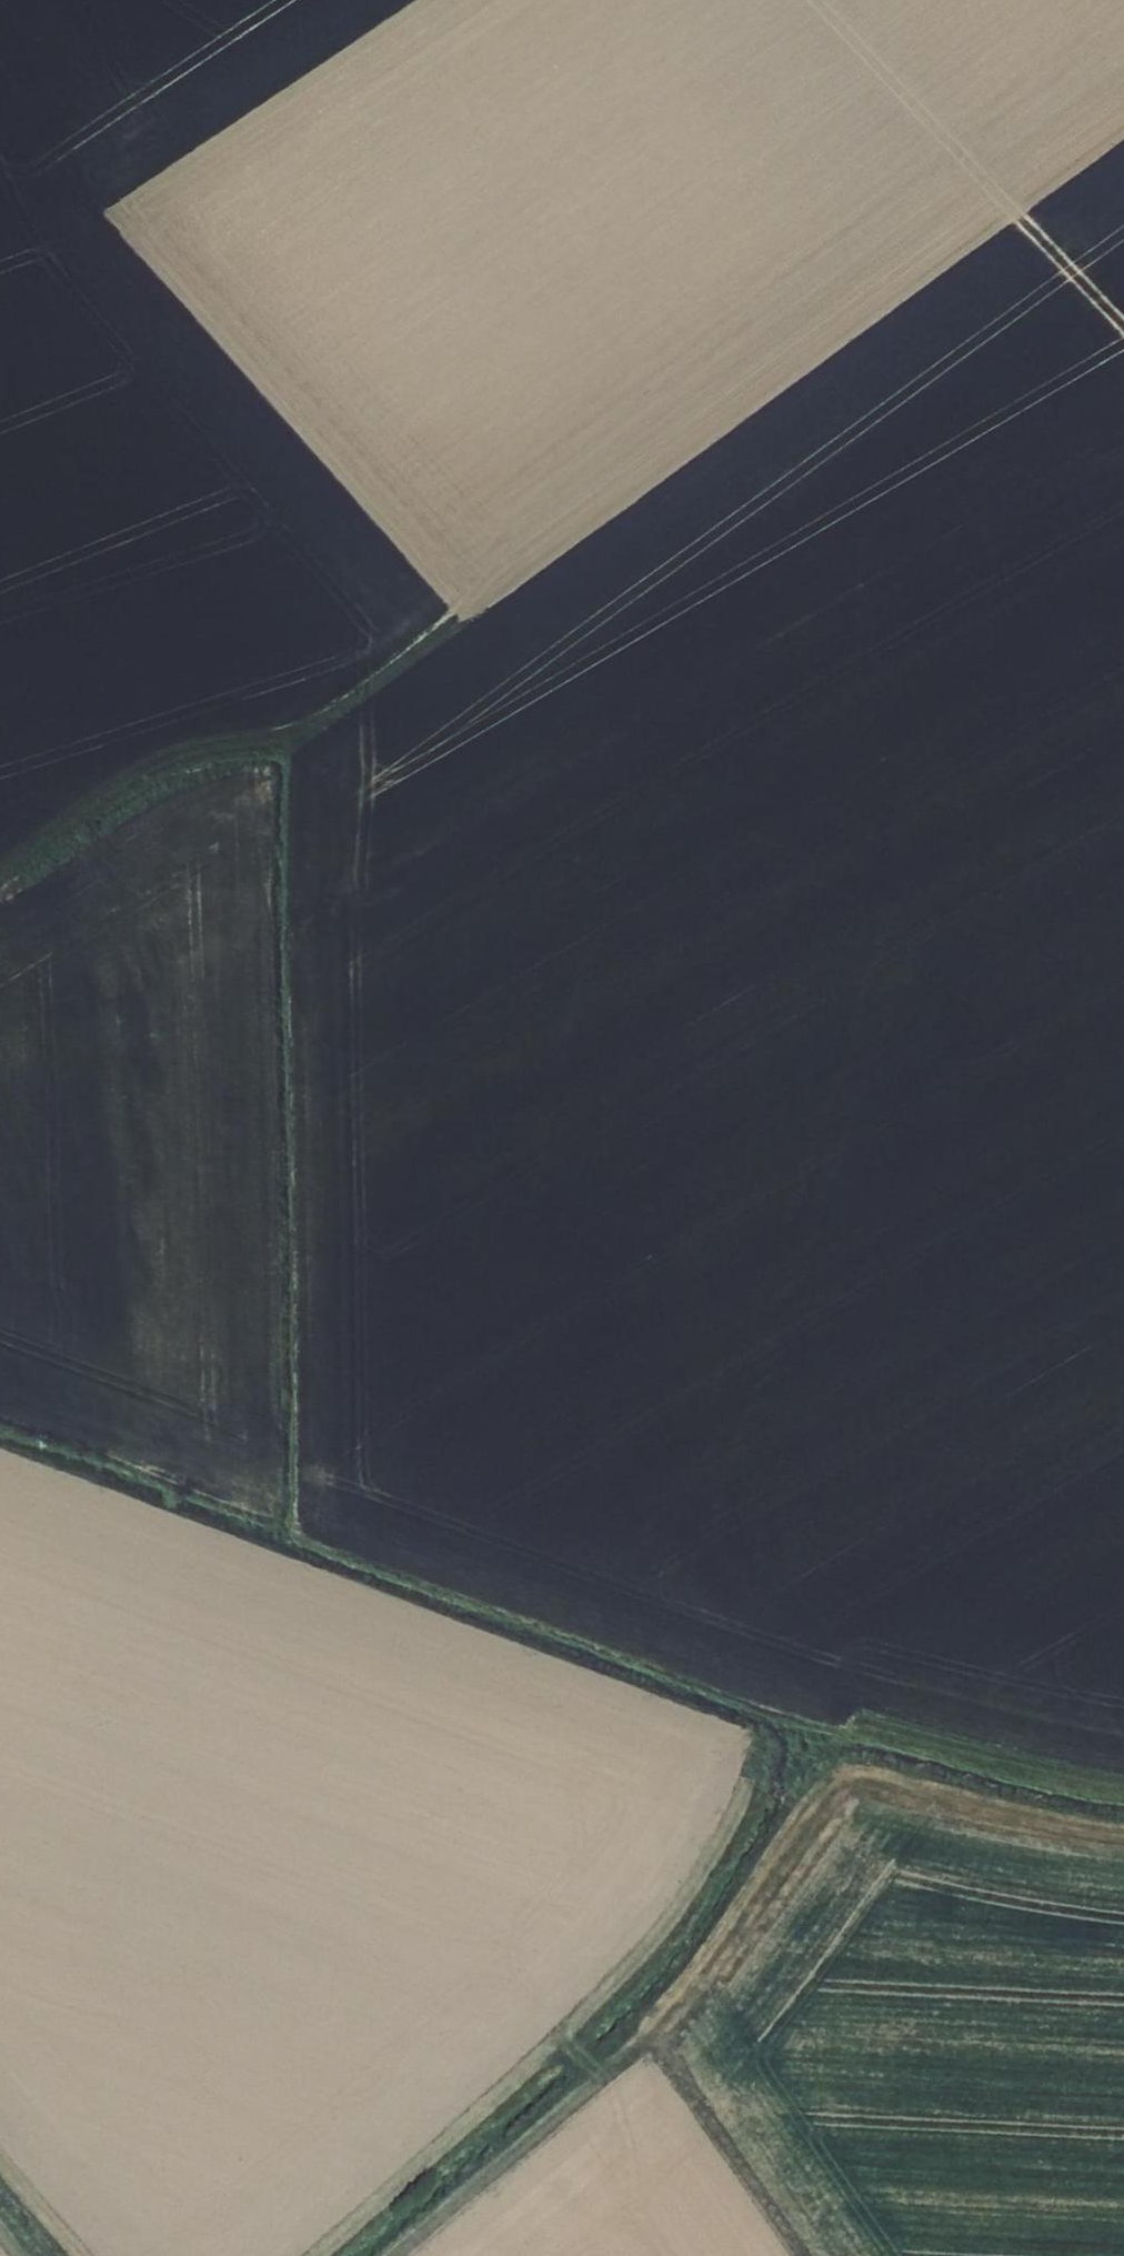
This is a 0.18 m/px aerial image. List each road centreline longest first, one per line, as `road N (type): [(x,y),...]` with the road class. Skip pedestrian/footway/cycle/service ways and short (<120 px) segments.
road 1 (track): [(1123,344),(902,123),(793,0)]
road 2 (track): [(806,2255),(653,2032)]

